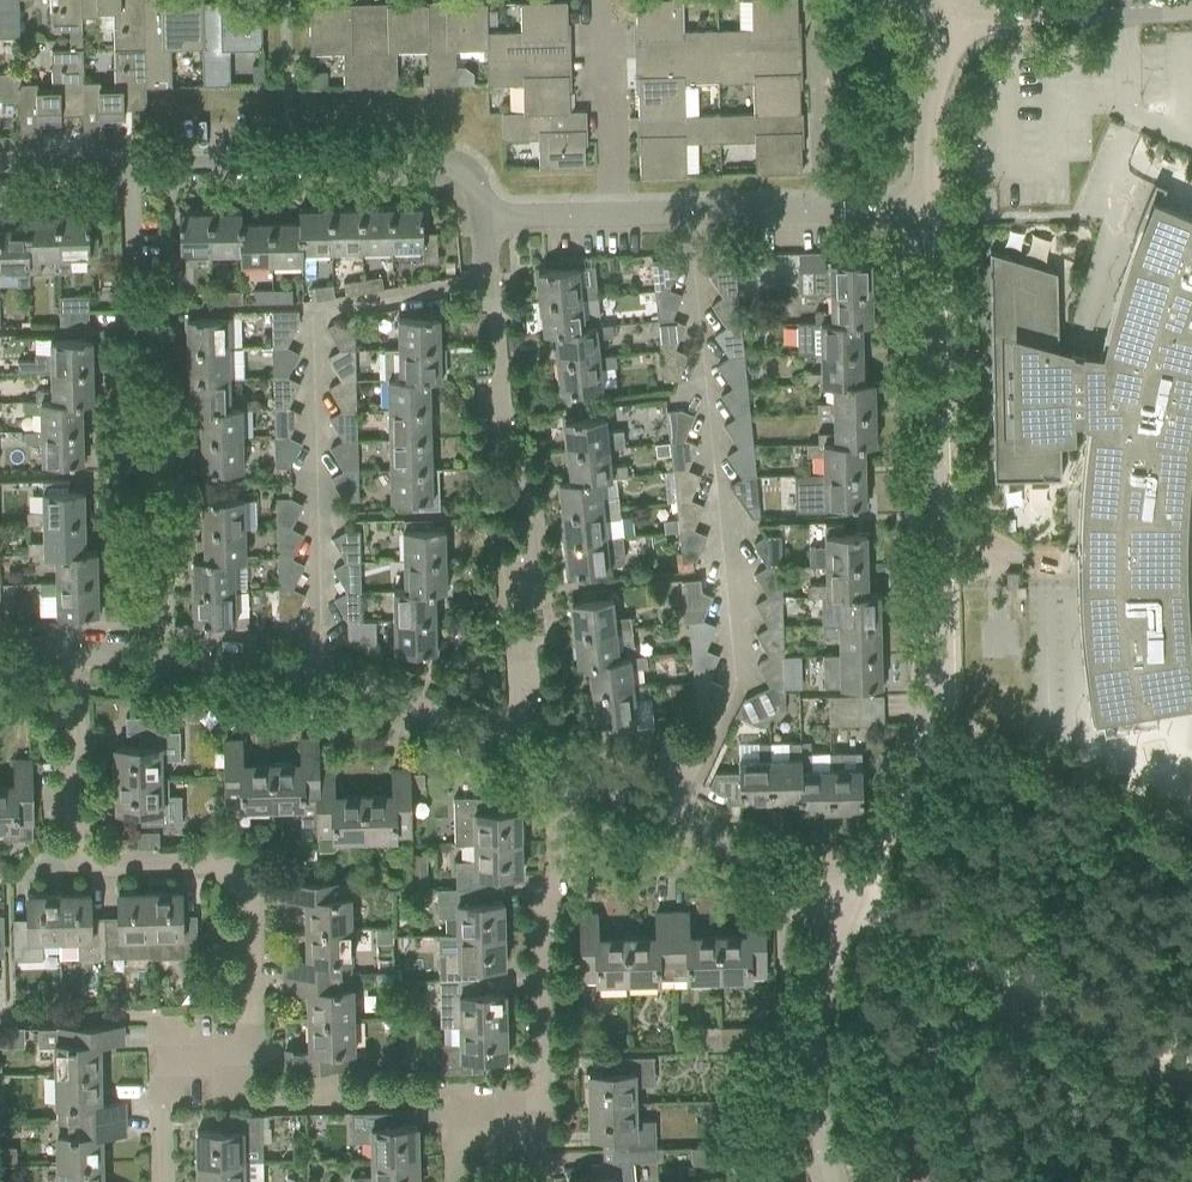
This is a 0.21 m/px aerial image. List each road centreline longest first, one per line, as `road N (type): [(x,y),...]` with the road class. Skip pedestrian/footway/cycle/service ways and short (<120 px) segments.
road 1 (residential): [(853,905),(935,706),(927,207)]
road 2 (residential): [(508,747),(517,722),(508,620),(536,550),(529,490),(507,450),(483,218)]
road 3 (residential): [(249,1012),(247,887),(216,865),(84,864),(73,653)]
road 4 (residential): [(164,661),(165,569),(147,527),(144,469),(130,429),(127,169)]
road 5 (residential): [(127,169),(437,163),(463,169),(483,218)]
road 6 (track): [(1191,1054),(853,905)]
road 7 (residential): [(508,747),(397,698),(319,677),(164,661)]
road 8 (residential): [(539,1097),(564,773)]
road 9 (residential): [(853,905),(564,773)]
road 10 (residential): [(612,215),(927,207)]
road 11 (residential): [(833,1181),(812,1081),(814,1025),(853,905)]
road 12 (residential): [(0,1017),(249,1012)]
road 13 (residential): [(251,1056),(251,1095),(454,1096)]
road 14 (residential): [(959,11),(1022,19),(1139,15),(1179,0)]
road 15 (residential): [(612,215),(611,110),(597,0)]
road 16 (residential): [(162,1181),(160,1057),(251,1056)]
road 17 (residential): [(927,207),(926,136),(941,51),(959,11)]
road 18 (residential): [(483,218),(612,215)]
road 19 (residential): [(0,172),(127,169)]

